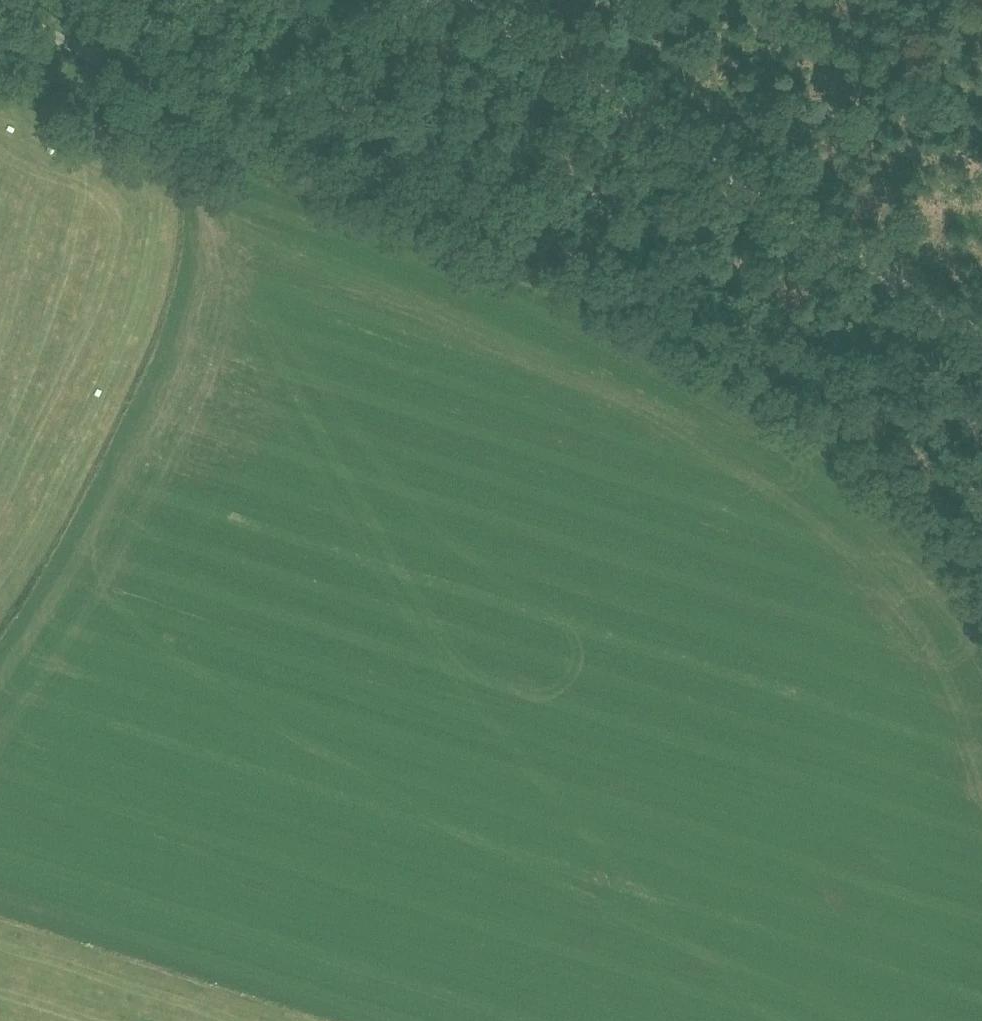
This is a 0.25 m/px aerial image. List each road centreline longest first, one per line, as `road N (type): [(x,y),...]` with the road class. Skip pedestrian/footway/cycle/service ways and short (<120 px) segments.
road 1 (track): [(981,336),(456,0)]
road 2 (track): [(0,12),(213,126),(431,0)]

